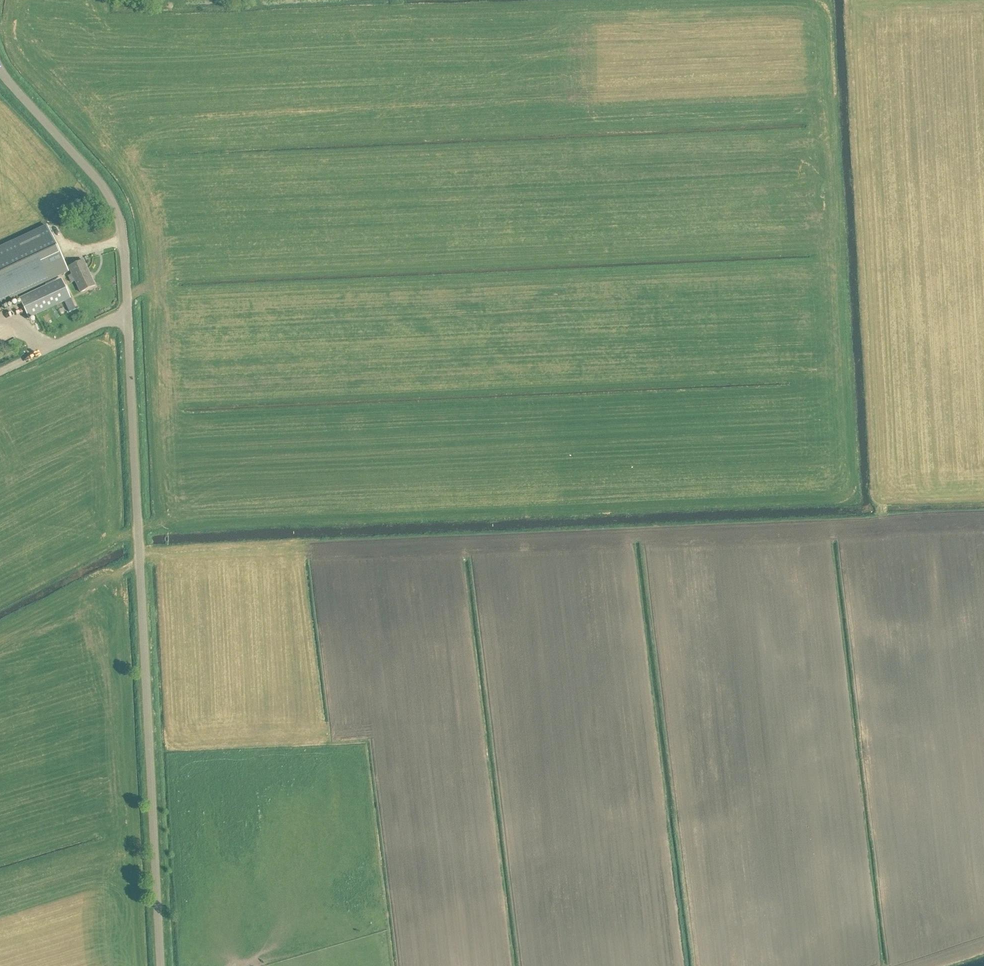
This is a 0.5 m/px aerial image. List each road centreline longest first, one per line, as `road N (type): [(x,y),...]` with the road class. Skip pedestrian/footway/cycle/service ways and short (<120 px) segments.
road 1 (unclassified): [(164,965),(121,231),(108,194),(0,71)]

